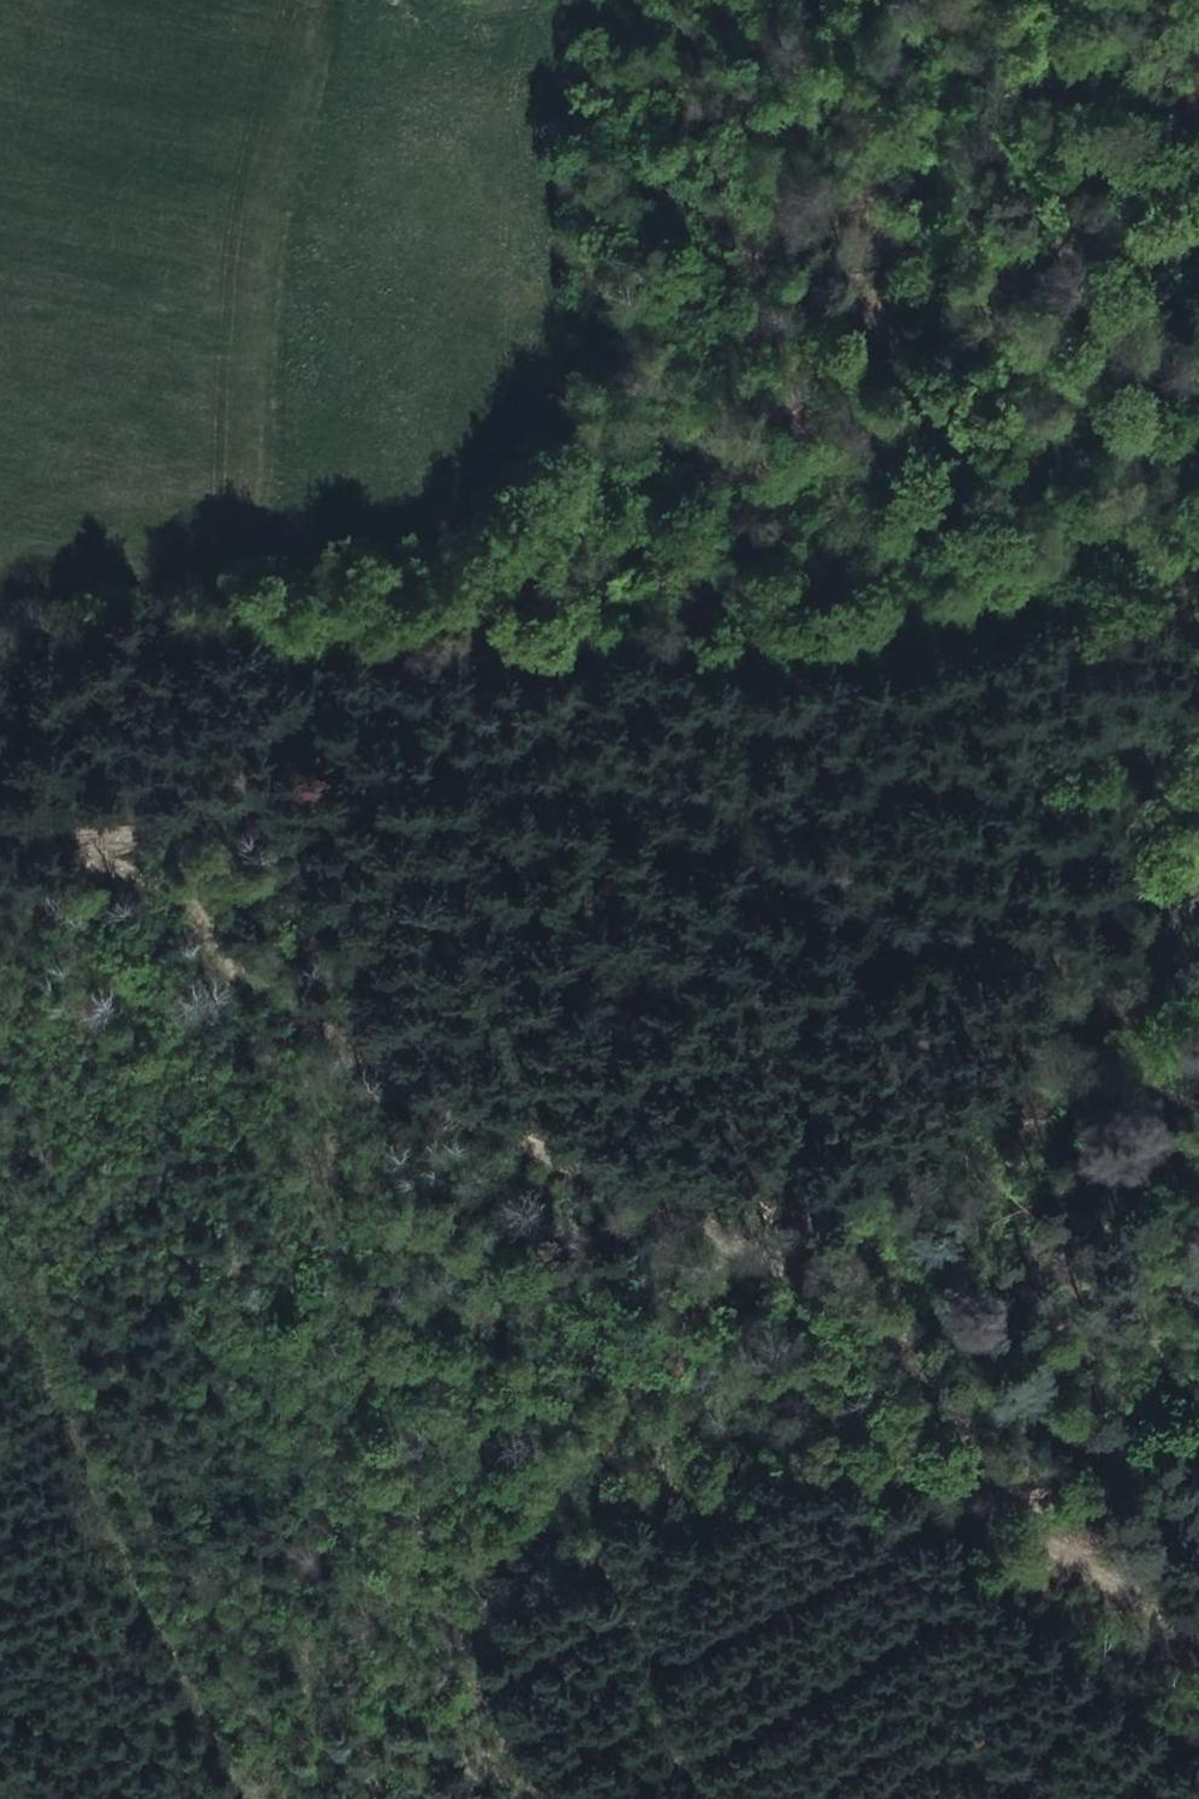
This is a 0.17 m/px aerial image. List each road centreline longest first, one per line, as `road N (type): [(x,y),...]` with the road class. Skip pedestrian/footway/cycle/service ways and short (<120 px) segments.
road 1 (track): [(1198,732),(1080,753),(870,743),(500,639),(40,642),(0,661)]

